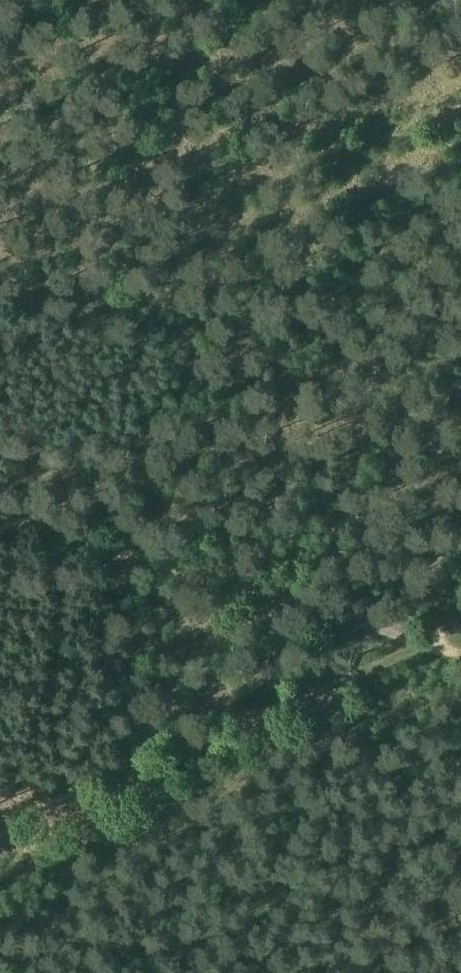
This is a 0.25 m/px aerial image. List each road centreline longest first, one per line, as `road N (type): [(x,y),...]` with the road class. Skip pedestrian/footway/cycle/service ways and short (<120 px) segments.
road 1 (track): [(0,859),(445,647)]
road 2 (track): [(0,518),(445,647)]

